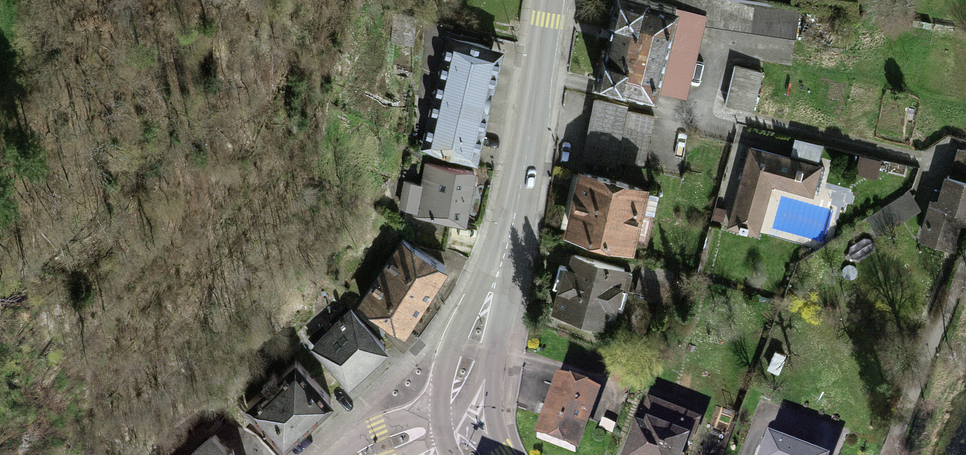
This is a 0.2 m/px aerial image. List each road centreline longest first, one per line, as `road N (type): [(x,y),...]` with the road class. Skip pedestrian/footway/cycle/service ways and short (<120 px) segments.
road 1 (primary): [(467,418),(472,350),(518,199),(551,0)]

